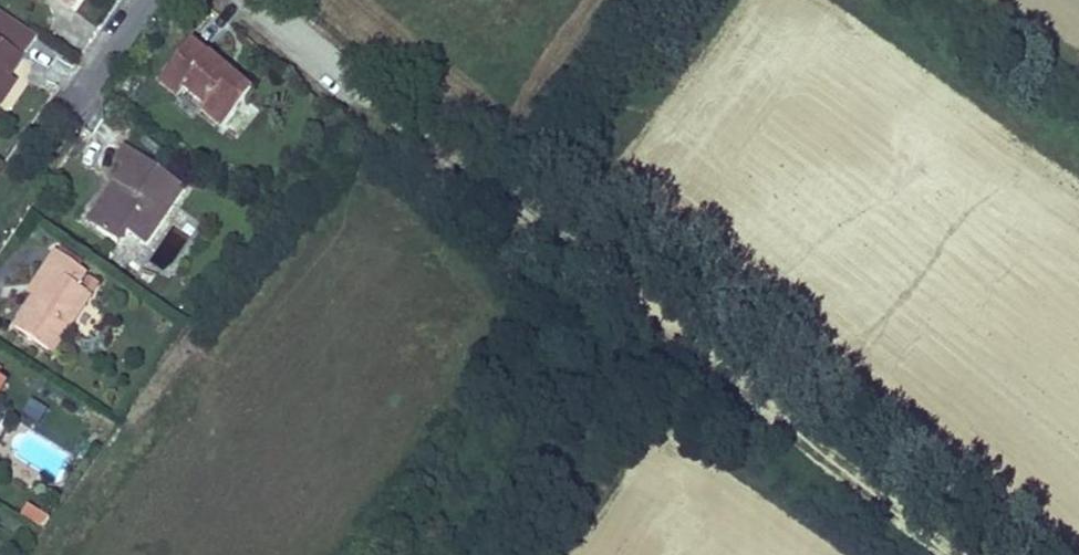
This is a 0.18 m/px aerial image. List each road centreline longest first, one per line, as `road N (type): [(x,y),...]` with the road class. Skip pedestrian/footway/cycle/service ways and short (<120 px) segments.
road 1 (track): [(426,137),(939,554)]
road 2 (residential): [(259,0),(426,137)]

